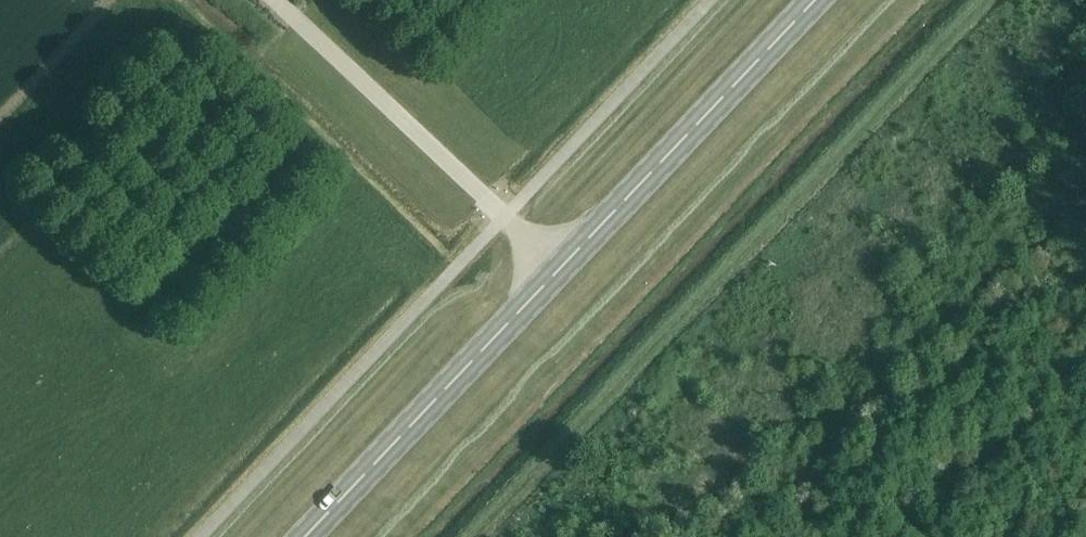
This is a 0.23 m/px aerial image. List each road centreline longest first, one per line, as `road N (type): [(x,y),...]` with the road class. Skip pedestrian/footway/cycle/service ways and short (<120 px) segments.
road 1 (secondary): [(305,536),(826,0)]

